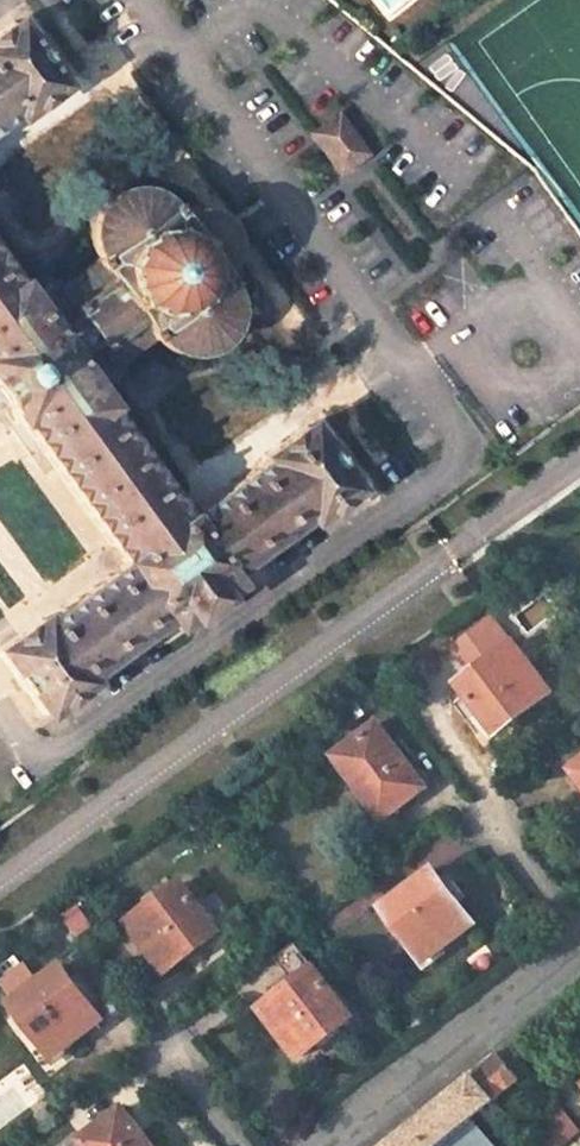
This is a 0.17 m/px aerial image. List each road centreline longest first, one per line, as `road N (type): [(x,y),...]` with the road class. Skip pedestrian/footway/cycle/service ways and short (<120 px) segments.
road 1 (unclassified): [(579,945),(323,1145)]
road 2 (unclassified): [(579,935),(490,814)]

